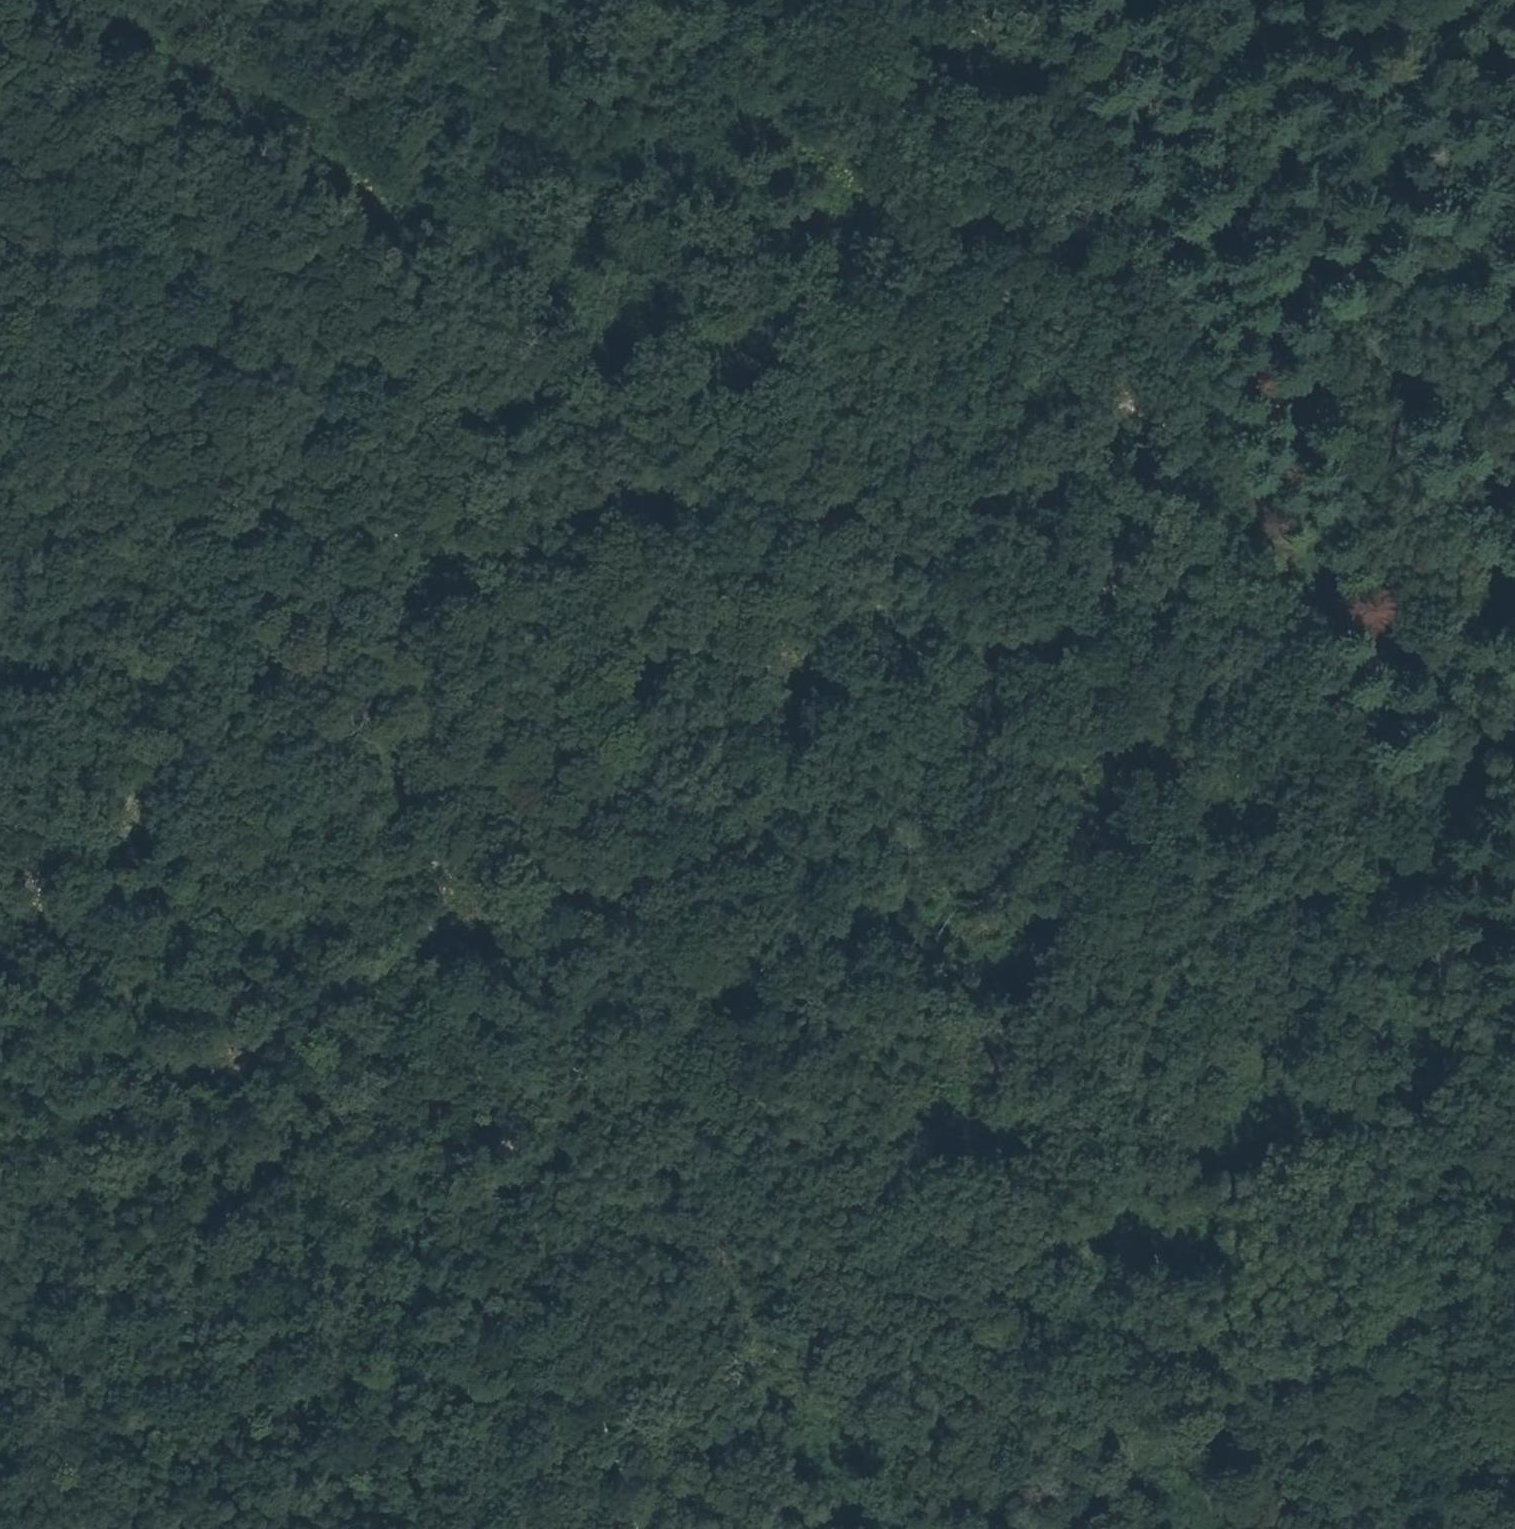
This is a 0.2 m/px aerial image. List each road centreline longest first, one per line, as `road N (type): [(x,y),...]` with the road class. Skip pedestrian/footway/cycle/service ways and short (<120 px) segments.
road 1 (track): [(1073,1528),(1514,1275)]

